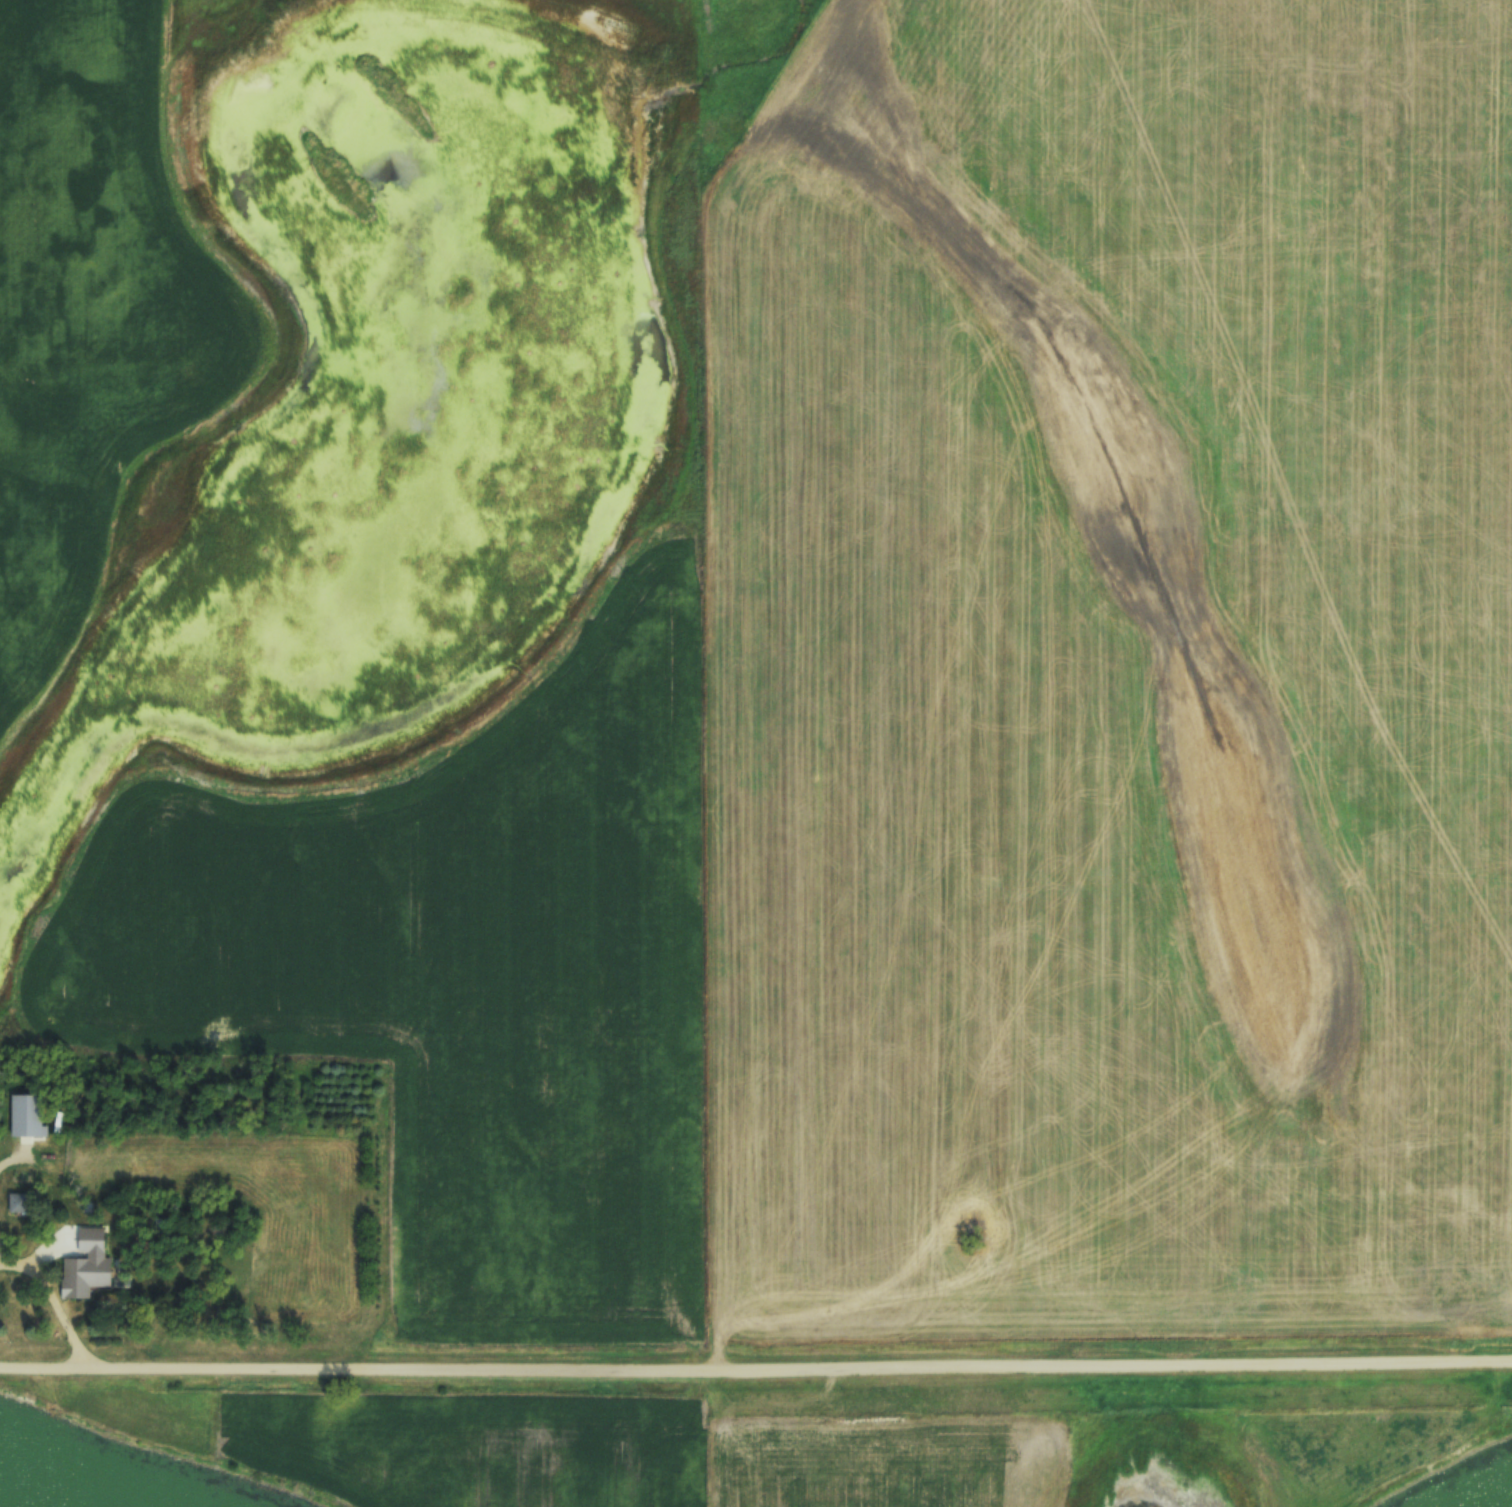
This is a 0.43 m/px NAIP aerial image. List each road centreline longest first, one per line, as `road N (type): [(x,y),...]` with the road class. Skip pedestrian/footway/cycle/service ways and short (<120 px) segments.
road 1 (residential): [(1511,1355),(1297,1347),(1245,1368),(0,1369)]

